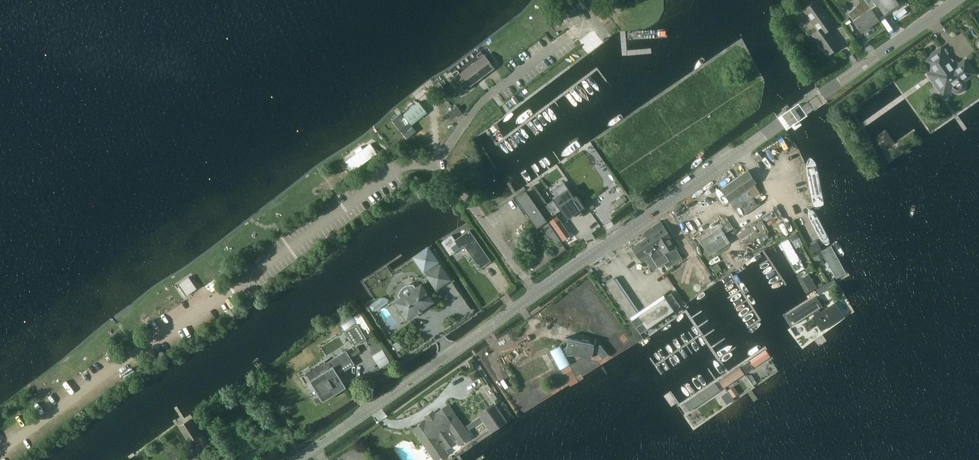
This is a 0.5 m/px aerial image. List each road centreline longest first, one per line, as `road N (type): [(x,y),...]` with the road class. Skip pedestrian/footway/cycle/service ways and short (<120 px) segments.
road 1 (residential): [(296,459),(956,0)]

